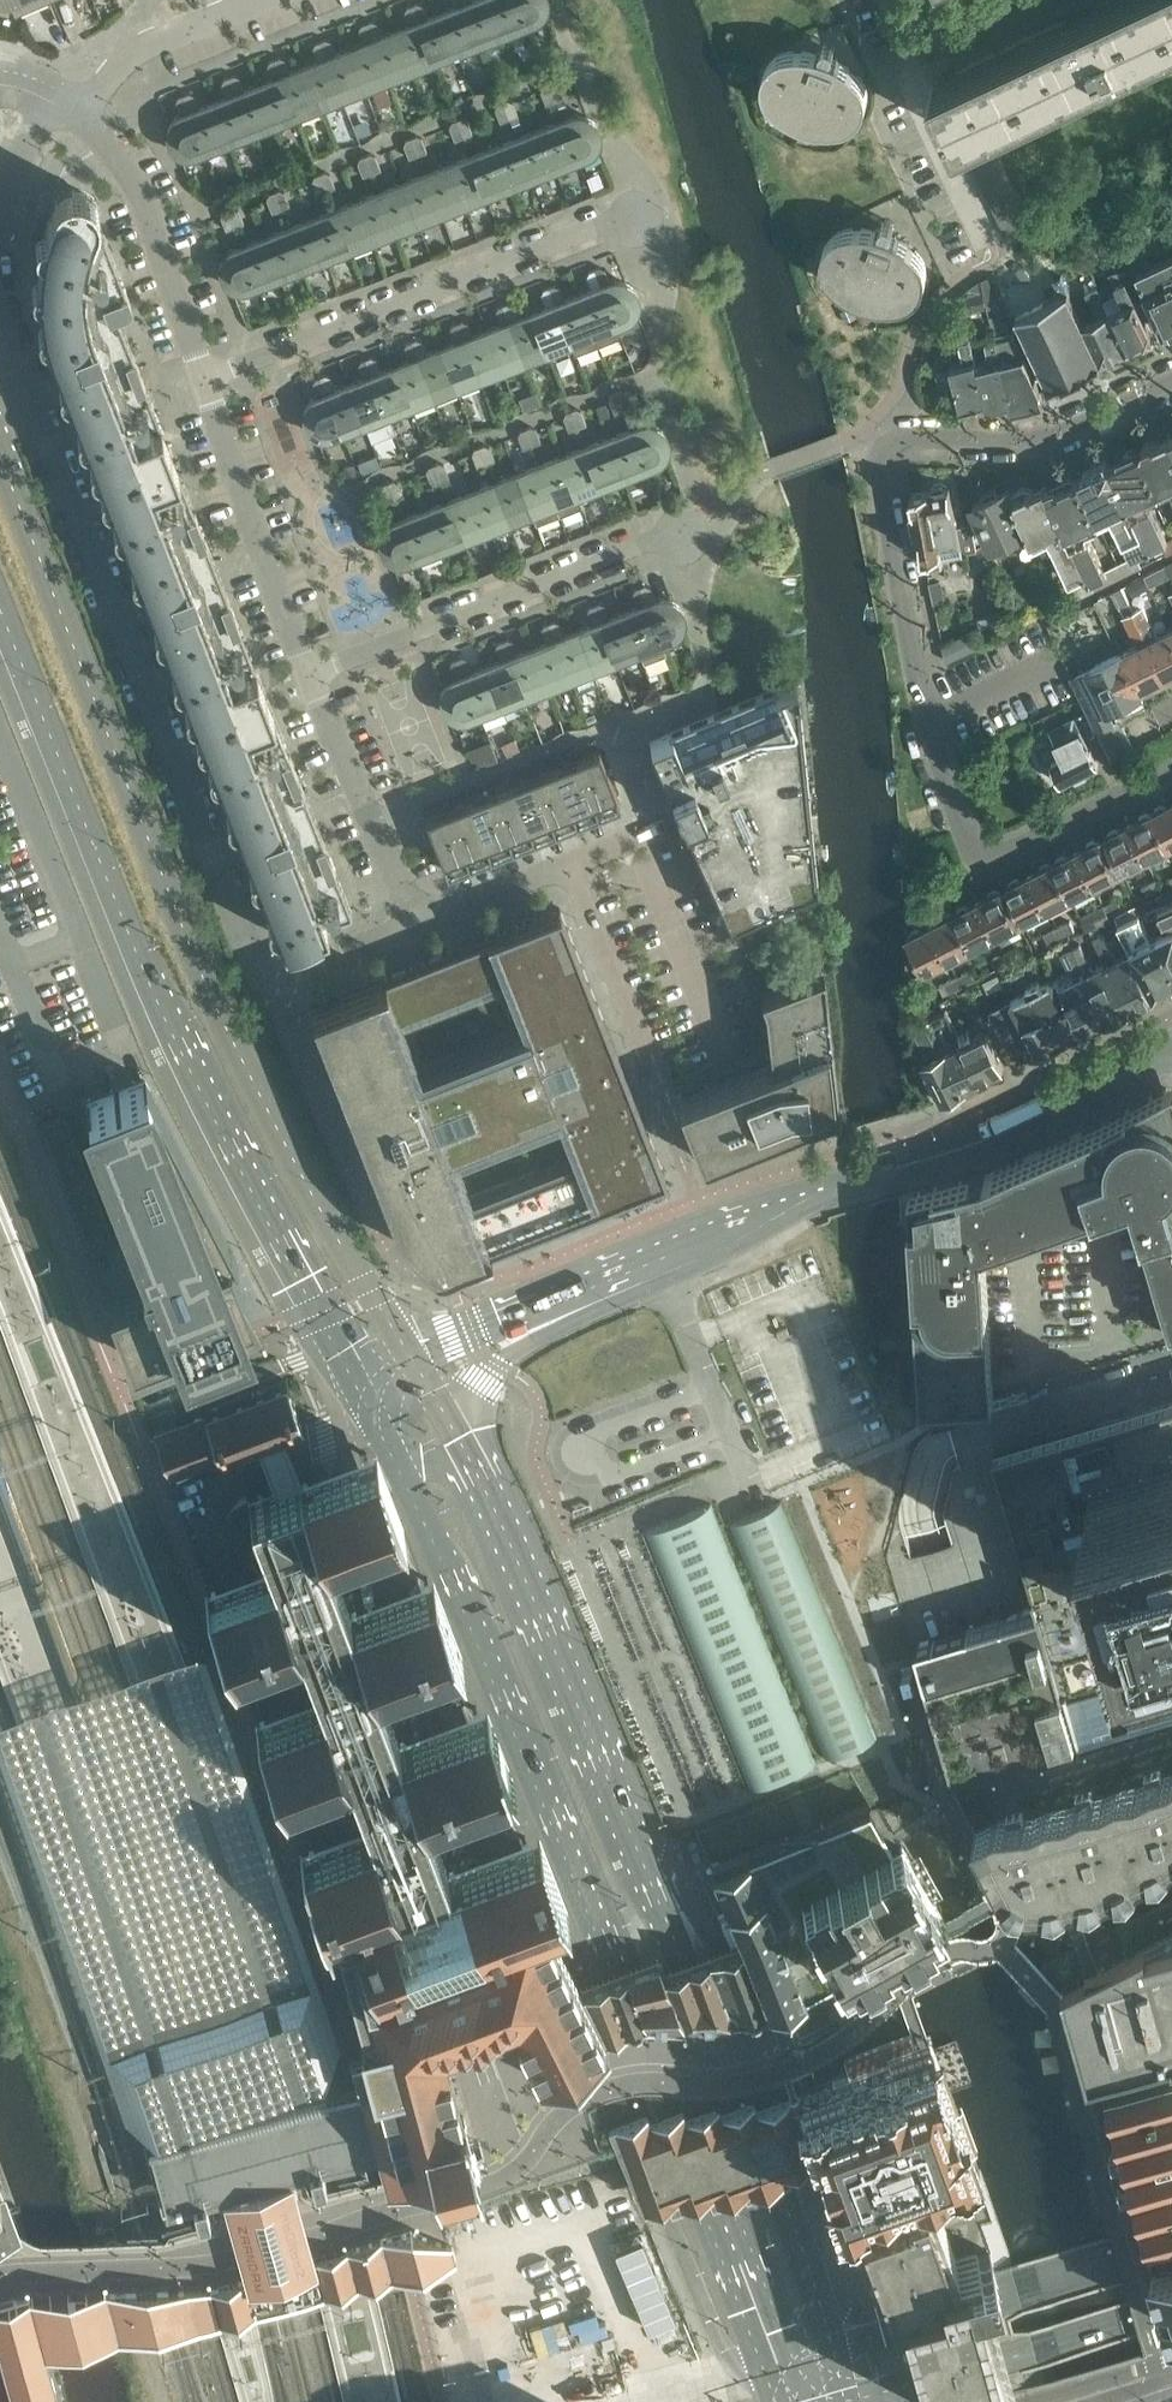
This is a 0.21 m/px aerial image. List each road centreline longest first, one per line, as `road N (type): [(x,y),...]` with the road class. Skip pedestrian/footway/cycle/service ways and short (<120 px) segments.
road 1 (primary): [(374,1422),(537,1756),(778,2401)]
road 2 (primary): [(414,1360),(265,1102),(184,930),(0,455)]
road 3 (residential): [(1171,764),(1009,850),(985,850),(967,837),(931,722),(892,497),(891,437),(1039,443),(1171,381)]
road 4 (residential): [(416,923),(269,983),(252,961),(0,324)]
road 5 (primary): [(0,596),(164,1008),(352,1385)]
road 6 (tertiary): [(1171,1051),(1143,1057),(999,1130),(811,1193),(538,1327)]
road 7 (primary): [(656,1885),(473,1463),(436,1395)]
road 8 (residential): [(207,379),(641,212)]
road 9 (residential): [(315,673),(677,531),(702,511)]
road 10 (primary): [(802,2248),(813,2207),(721,1953),(656,1885)]
road 11 (primary): [(802,2248),(656,1885)]
road 12 (residential): [(315,673),(207,379)]
road 13 (residential): [(207,379),(141,195),(77,116)]
road 14 (residential): [(948,279),(991,244),(904,47)]
road 15 (residential): [(416,923),(315,673)]
road 16 (residential): [(655,1087),(568,859)]
road 17 (residential): [(77,116),(141,46),(258,0)]
road 18 (residential): [(568,859),(416,923)]
road 19 (primary): [(848,2401),(802,2248)]
road 20 (unclassified): [(1026,2401),(1171,2363)]
road 21 (tertiary): [(538,1327),(503,1325),(414,1360)]
road 22 (tertiary): [(436,1395),(505,1358),(538,1327)]

